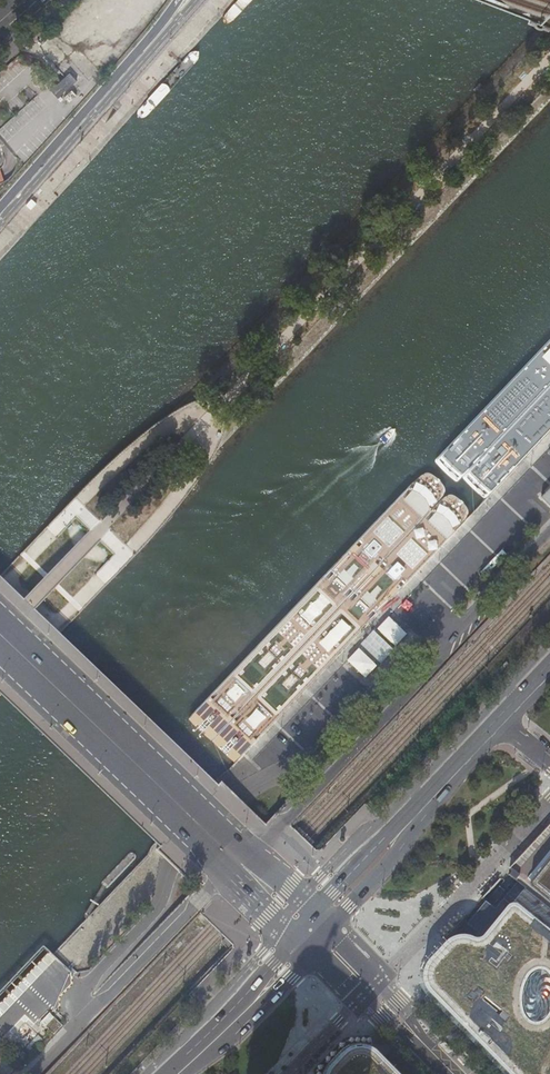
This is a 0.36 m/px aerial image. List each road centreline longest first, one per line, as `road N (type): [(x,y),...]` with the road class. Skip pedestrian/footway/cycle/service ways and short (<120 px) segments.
road 1 (tertiary): [(0,637),(301,919)]
road 2 (primary): [(0,209),(179,0)]
road 3 (primary): [(321,940),(395,855),(428,798)]
road 4 (primary): [(428,798),(301,919)]
road 5 (primary): [(301,919),(234,1023)]
road 6 (primary): [(234,1023),(272,998),(321,940)]

